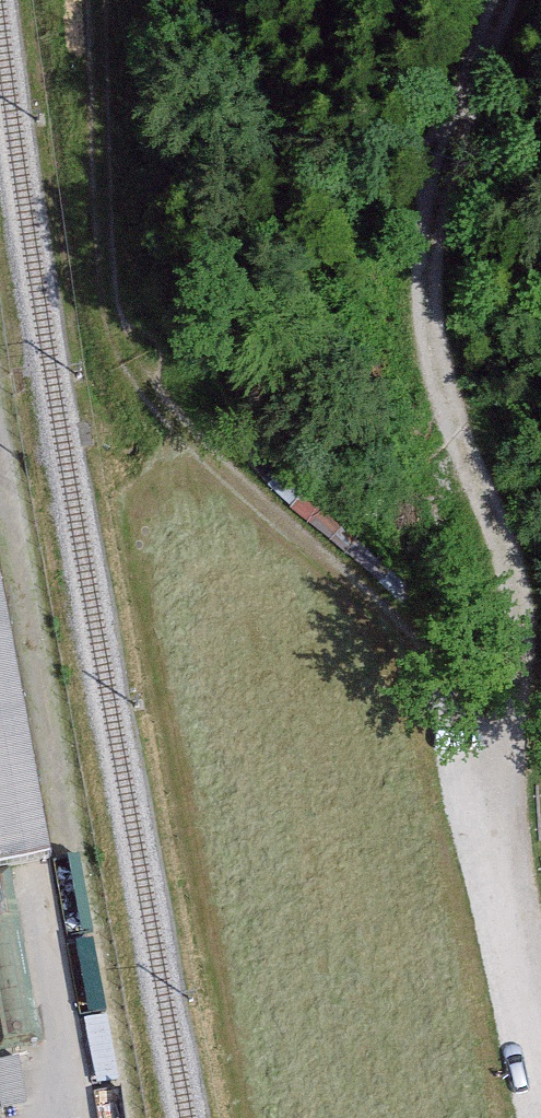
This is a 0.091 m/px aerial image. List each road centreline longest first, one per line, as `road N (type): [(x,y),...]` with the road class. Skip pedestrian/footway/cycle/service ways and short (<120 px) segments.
road 1 (track): [(94,0),(108,281),(124,358),(162,407),(414,640),(500,783)]
road 2 (track): [(503,0),(466,79),(424,226),(430,356),(518,590),(517,682),(500,783)]
road 3 (unclassified): [(500,783),(540,1012)]

